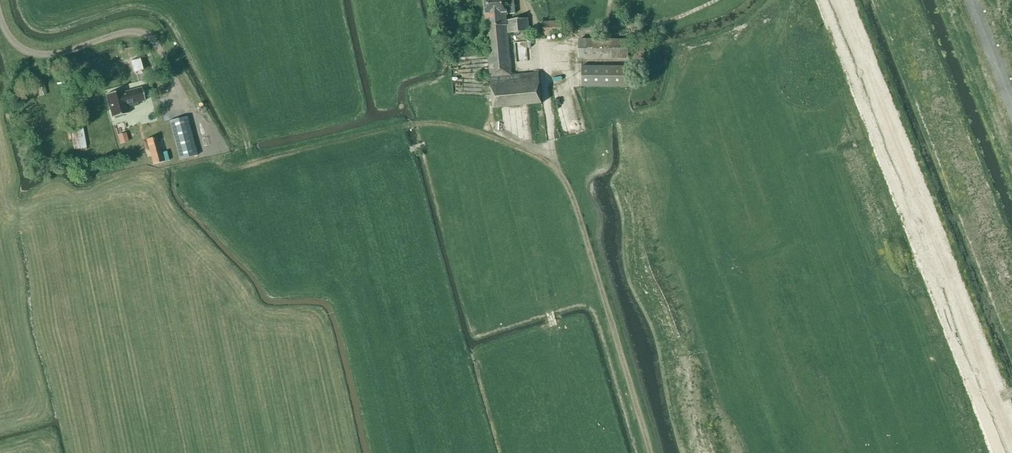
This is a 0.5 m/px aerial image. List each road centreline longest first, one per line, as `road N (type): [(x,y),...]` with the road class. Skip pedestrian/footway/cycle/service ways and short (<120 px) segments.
road 1 (unclassified): [(840,0),(1011,443)]
road 2 (track): [(650,452),(572,198),(555,166),(542,69)]
road 3 (track): [(392,128),(454,127),(555,166)]

